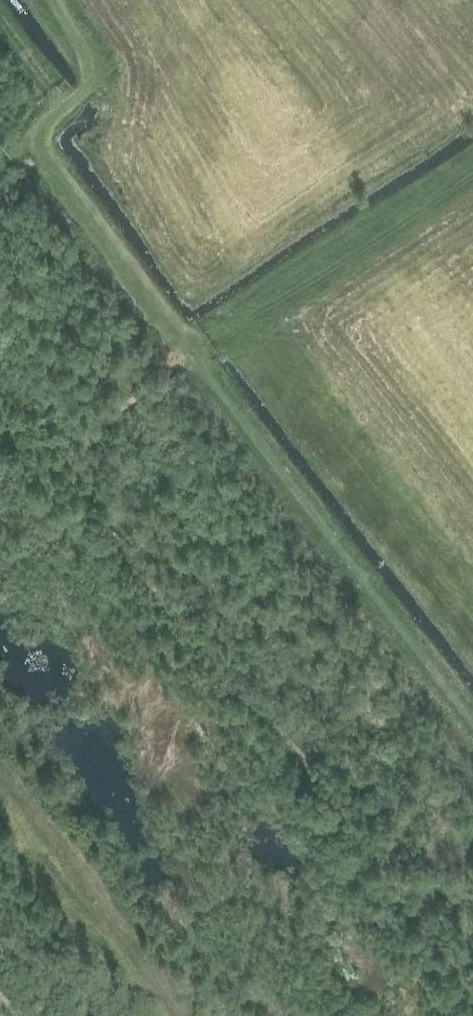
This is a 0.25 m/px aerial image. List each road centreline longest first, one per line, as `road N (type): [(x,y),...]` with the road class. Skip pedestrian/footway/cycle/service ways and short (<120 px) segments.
road 1 (track): [(472,993),(407,894),(69,477),(72,460),(191,351)]
road 2 (track): [(191,351),(472,711)]
road 3 (track): [(54,0),(93,64),(91,87),(49,124),(38,147),(191,351)]
road 4 (track): [(472,168),(191,351)]

